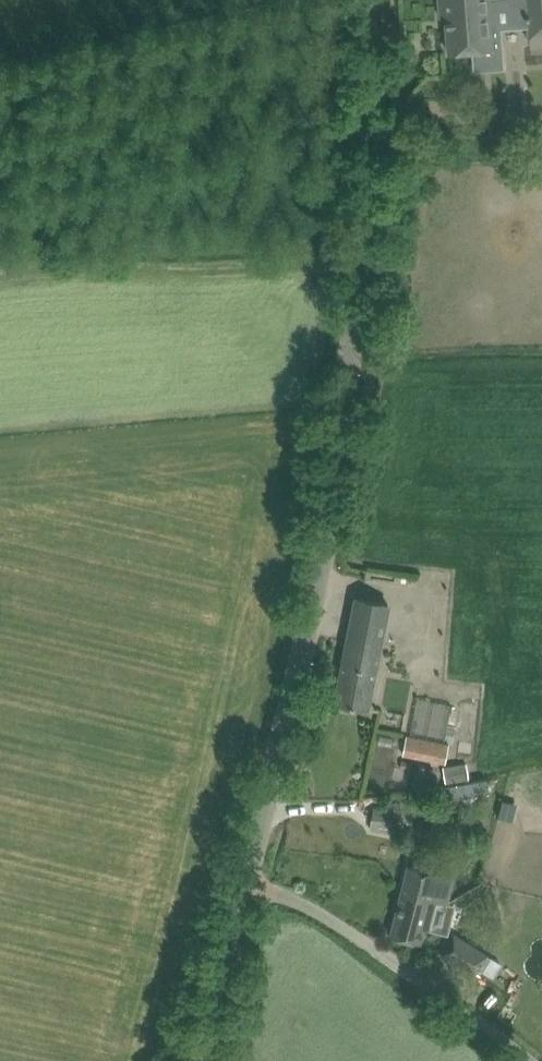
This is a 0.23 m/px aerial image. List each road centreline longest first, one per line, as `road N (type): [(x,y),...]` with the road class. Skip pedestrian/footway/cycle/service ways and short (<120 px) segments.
road 1 (tertiary): [(244,872),(344,456),(362,345),(377,117),(372,0)]
road 2 (track): [(367,267),(79,268),(0,279)]
road 3 (unclassified): [(524,1060),(308,903),(244,872)]
road 4 (tertiary): [(198,1060),(244,872)]

